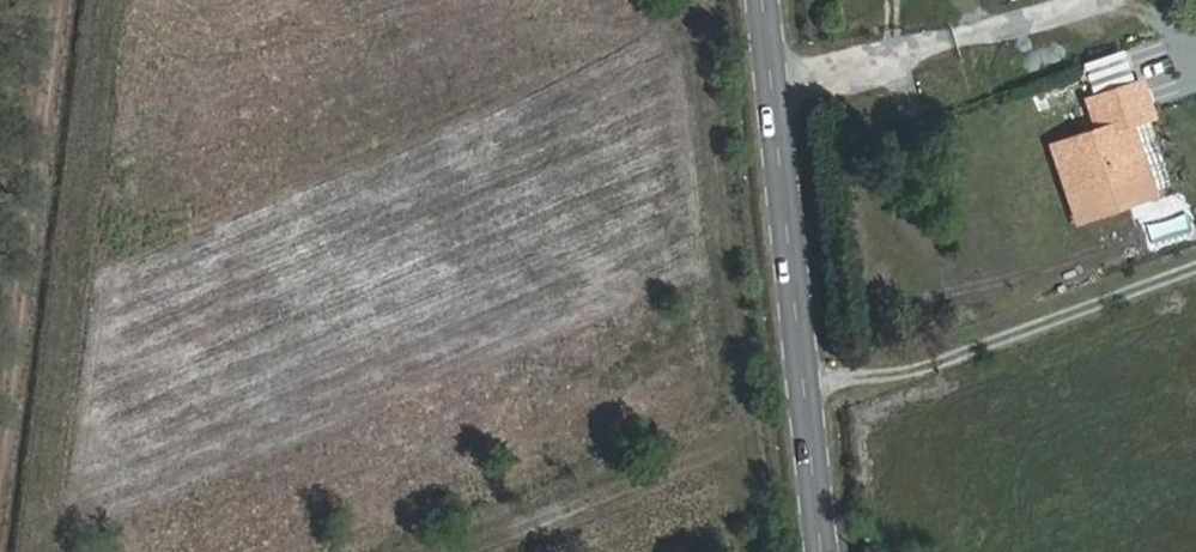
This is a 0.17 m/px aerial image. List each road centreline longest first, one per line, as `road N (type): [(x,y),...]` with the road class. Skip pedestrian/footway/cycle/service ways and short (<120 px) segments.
road 1 (secondary): [(761,0),(820,551)]
road 2 (track): [(772,102),(1175,0)]

